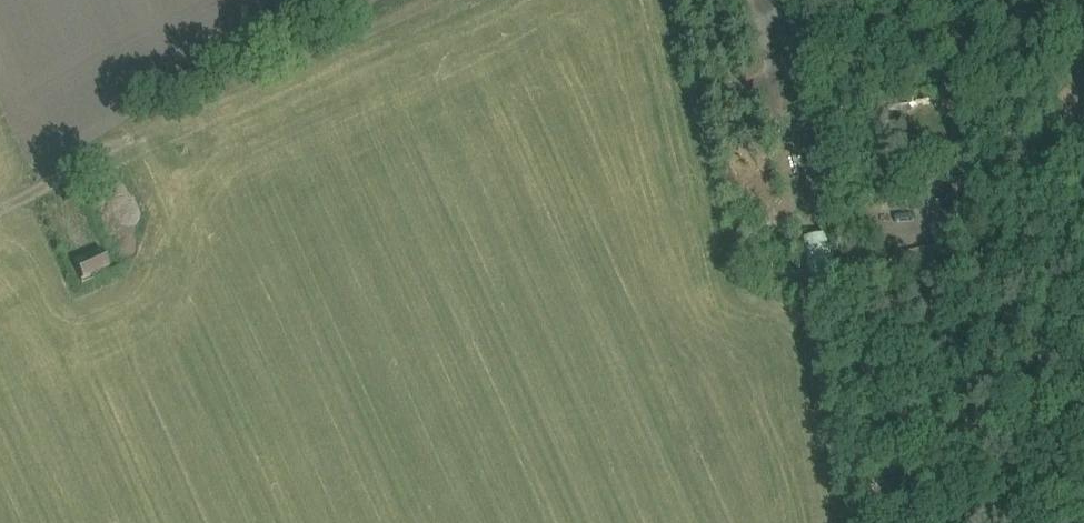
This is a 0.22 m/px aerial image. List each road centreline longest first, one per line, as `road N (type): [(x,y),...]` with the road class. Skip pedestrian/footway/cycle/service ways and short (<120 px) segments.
road 1 (track): [(427,0),(0,212)]

